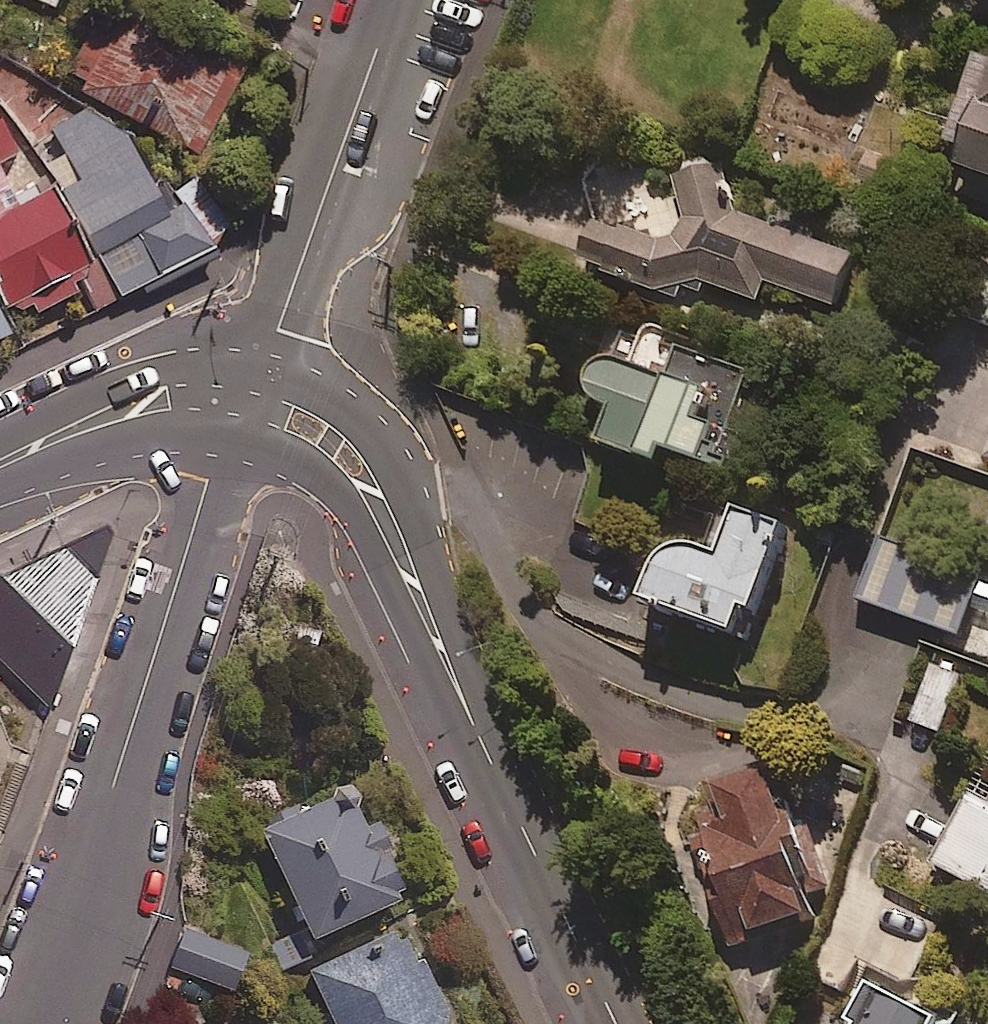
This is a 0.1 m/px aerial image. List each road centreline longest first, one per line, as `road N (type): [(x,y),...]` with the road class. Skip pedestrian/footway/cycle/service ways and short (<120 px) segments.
road 1 (tertiary): [(620,1023),(347,458),(313,429),(262,406)]
road 2 (residential): [(38,1023),(207,484),(262,406)]
road 3 (residential): [(262,406),(411,0)]
road 4 (tertiary): [(262,406),(212,396),(155,406),(0,468)]

